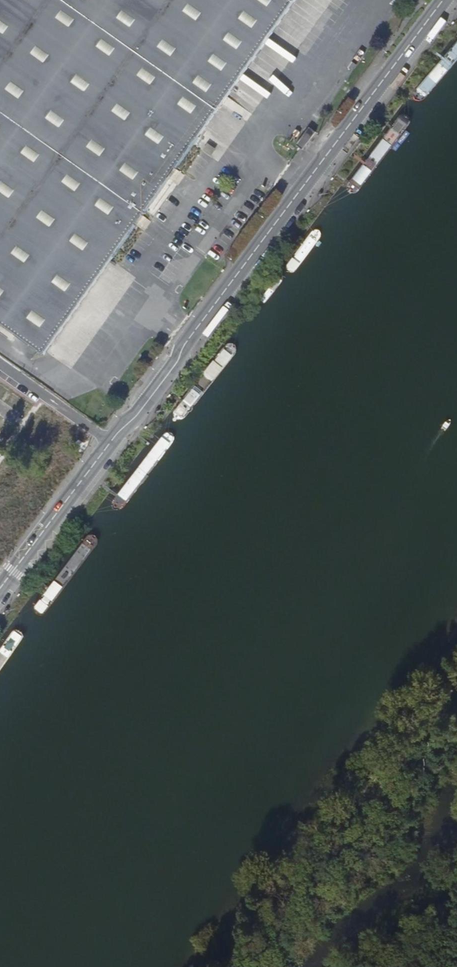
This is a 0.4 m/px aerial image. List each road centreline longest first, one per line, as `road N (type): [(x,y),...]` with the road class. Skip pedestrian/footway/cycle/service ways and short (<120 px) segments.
road 1 (secondary): [(109,445),(443,0)]
road 2 (secondary): [(0,590),(109,445)]
road 3 (residential): [(109,445),(0,368)]

